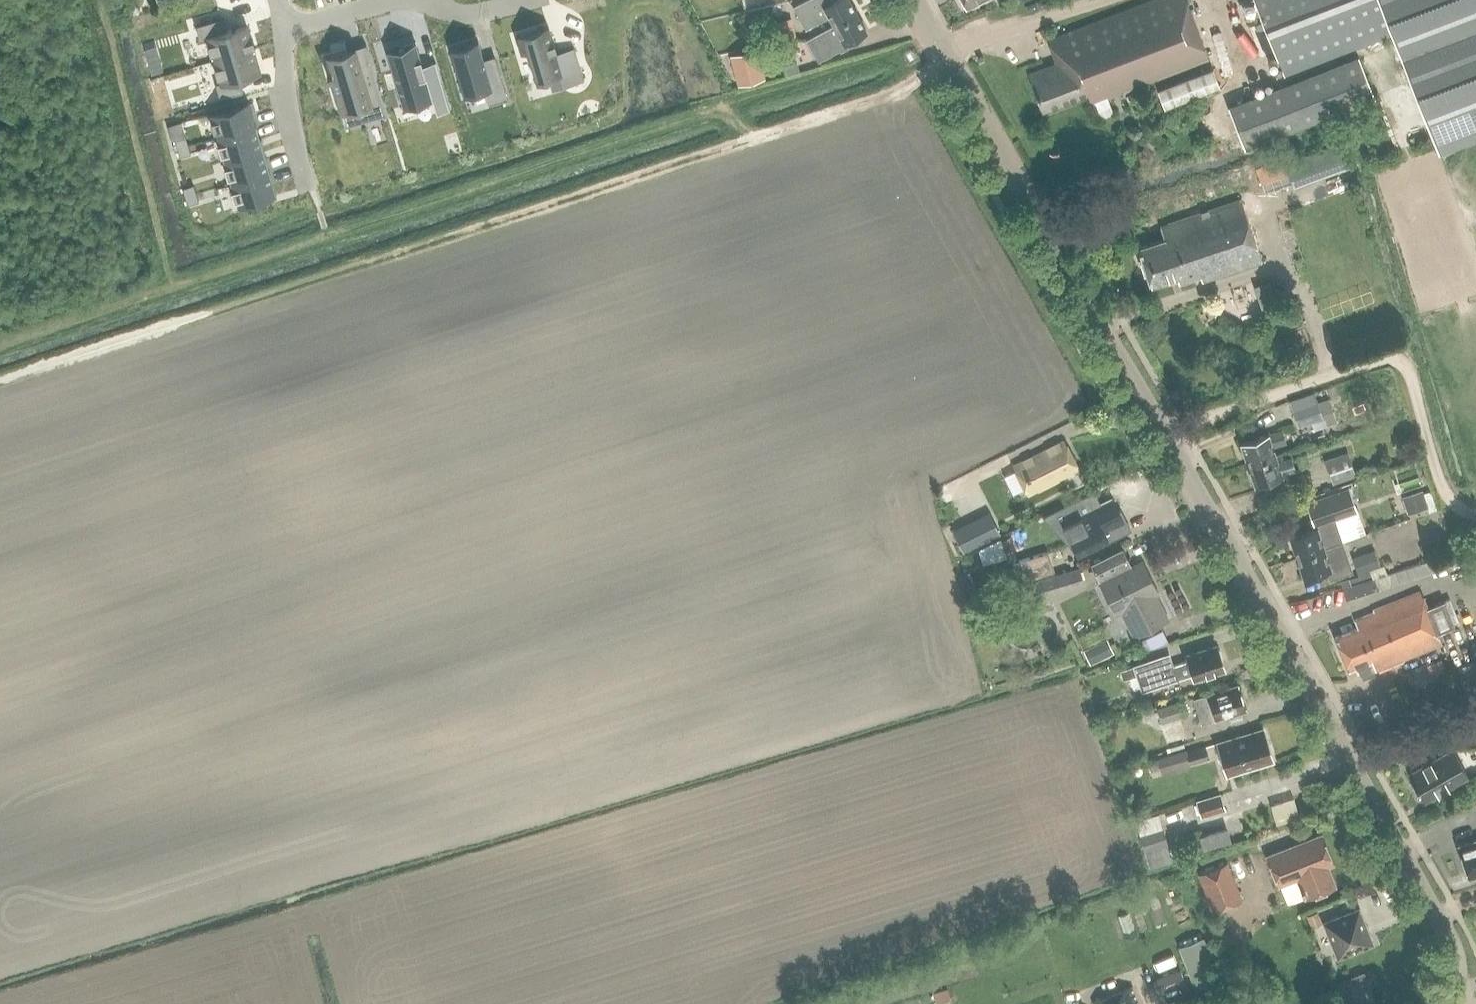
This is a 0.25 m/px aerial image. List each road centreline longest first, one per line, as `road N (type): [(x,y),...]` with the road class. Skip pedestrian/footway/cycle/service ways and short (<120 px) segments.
road 1 (unclassified): [(1455,1003),(1452,956),(1437,917),(915,0)]
road 2 (residential): [(309,184),(288,107),(289,39)]
road 3 (residential): [(289,39),(422,0)]

